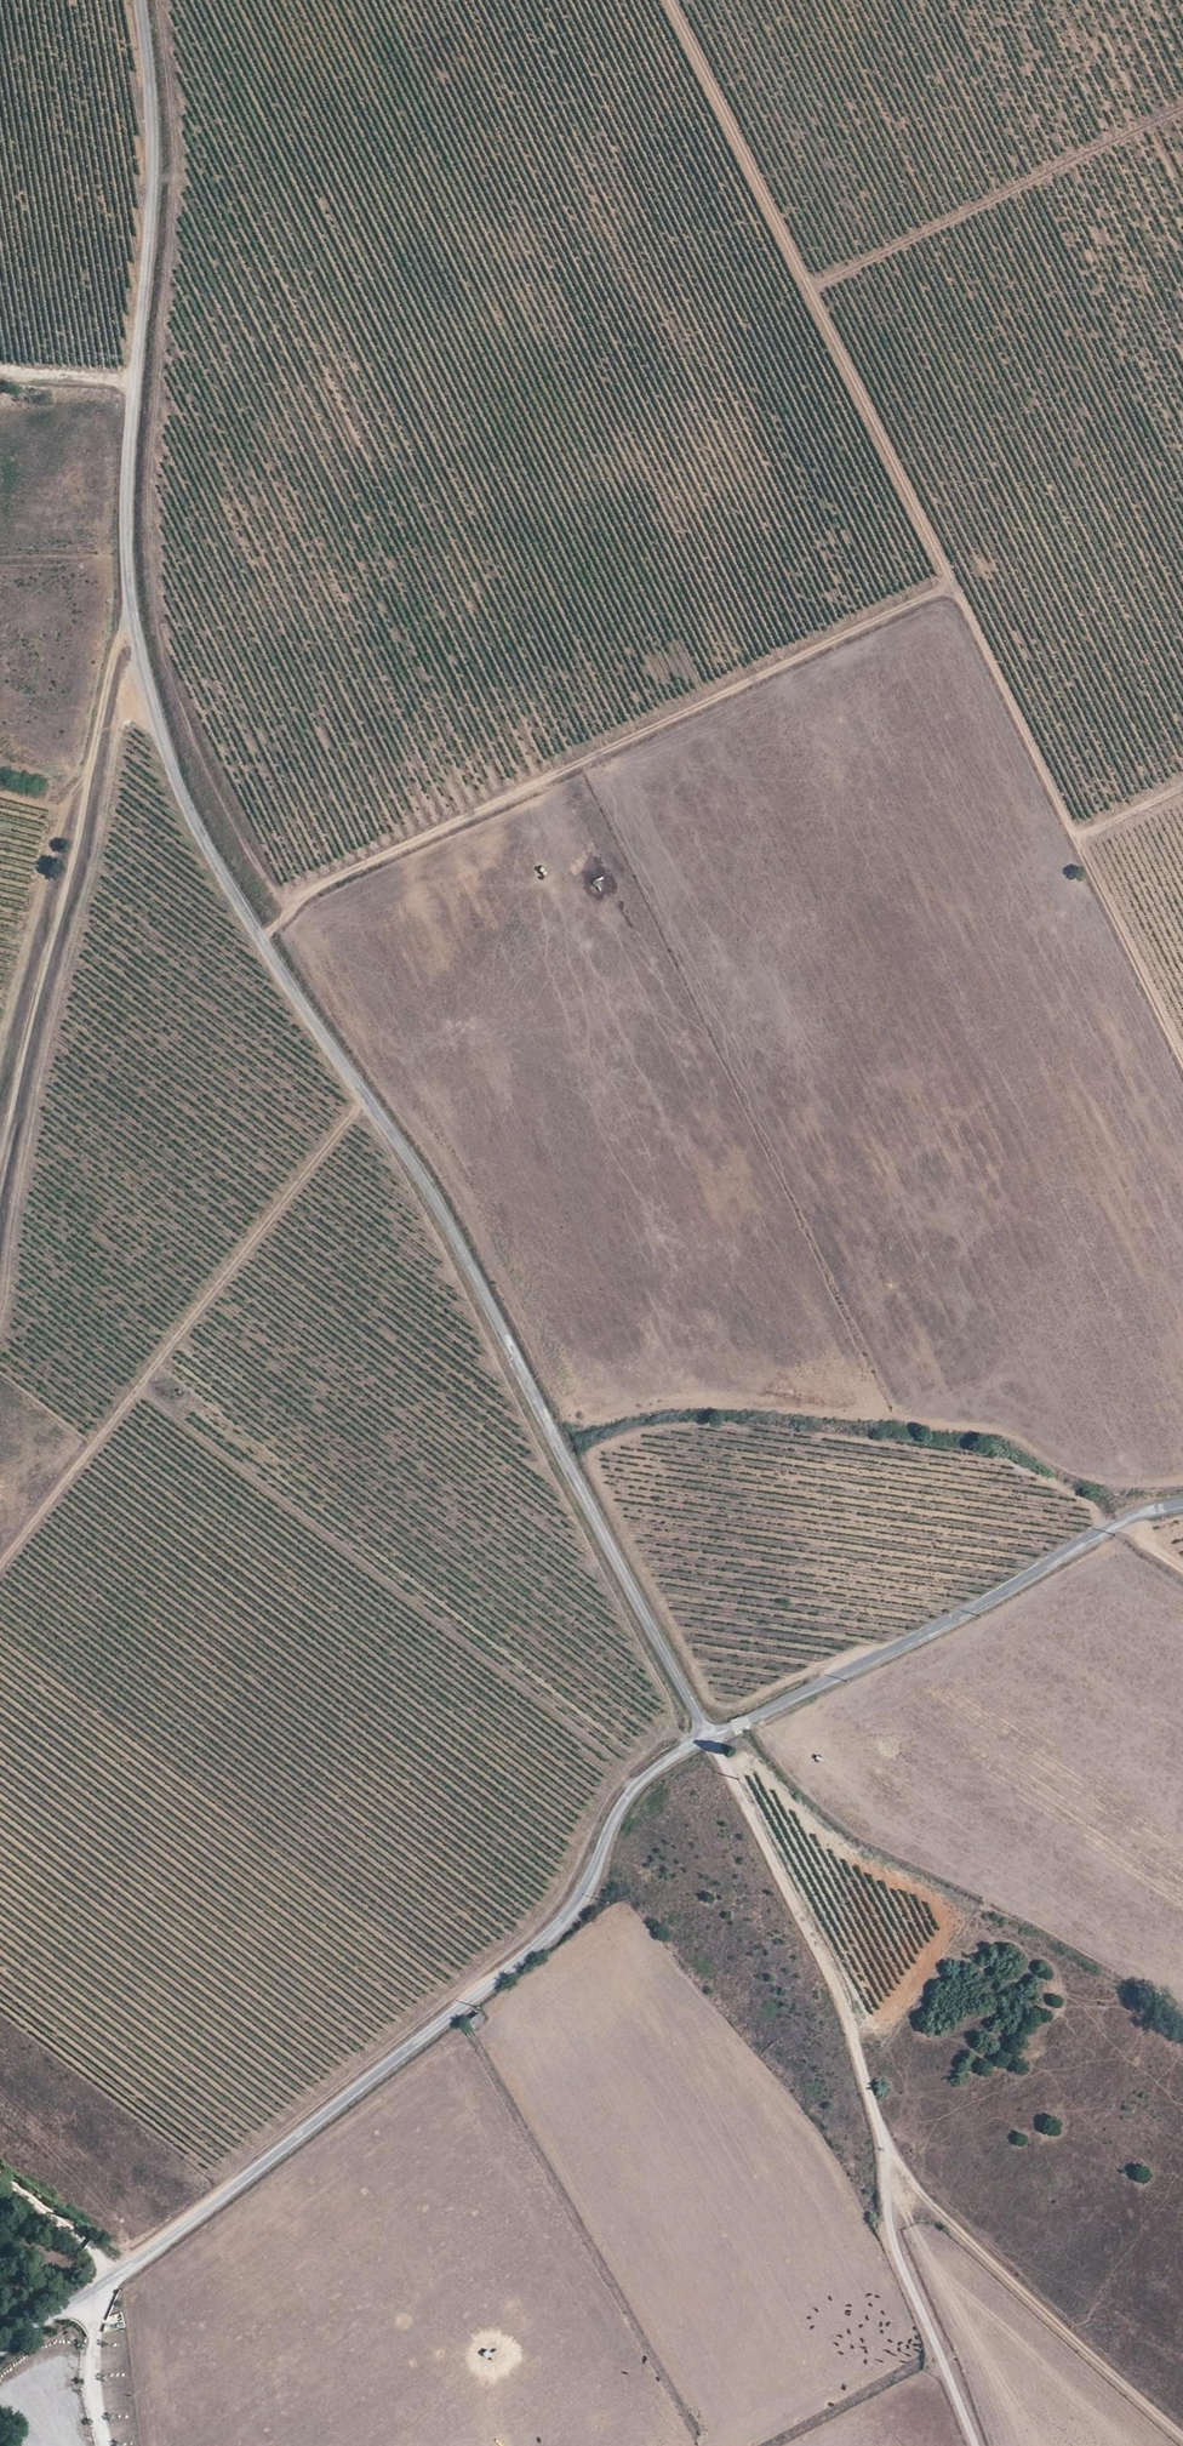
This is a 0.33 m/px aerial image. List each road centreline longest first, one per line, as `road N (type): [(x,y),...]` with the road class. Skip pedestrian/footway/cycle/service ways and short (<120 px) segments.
road 1 (unclassified): [(140,0),(156,162),(127,462),(131,624),(152,708),(183,796),(227,883),(427,1186),(710,1738)]
road 2 (track): [(1078,836),(675,0)]
road 3 (unclassified): [(100,2285),(555,1930),(632,1793),(710,1738)]
road 4 (track): [(262,938),(291,906),(354,866),(958,584)]
road 5 (unclassified): [(710,1738),(838,1973),(886,2144),(894,2242),(978,2445)]
road 6 (track): [(369,1102),(0,1569)]
road 7 (track): [(0,1176),(112,658),(131,624)]
road 8 (unclassified): [(710,1738),(909,1646),(1126,1521),(1182,1504)]
road 9 (track): [(886,2144),(973,2243),(1182,2434)]
road 10 (track): [(814,286),(1182,109)]
road 11 (track): [(1182,1056),(1078,836)]
road 12 (unclassified): [(109,2445),(95,2382),(100,2285)]
road 13 (track): [(0,375),(135,380)]
road 14 (unclassified): [(0,2358),(100,2285)]

